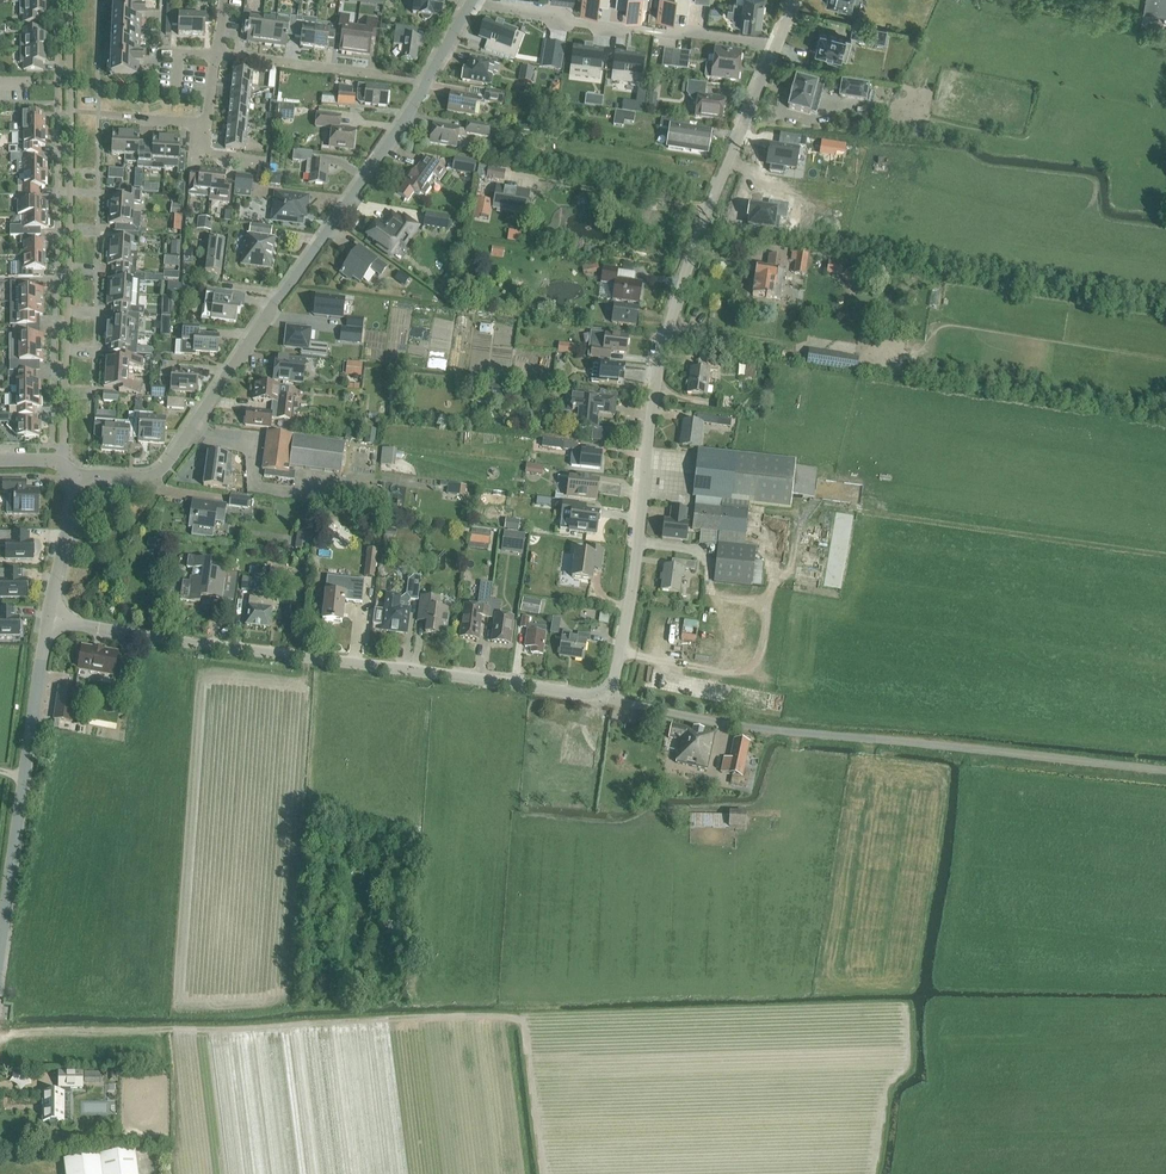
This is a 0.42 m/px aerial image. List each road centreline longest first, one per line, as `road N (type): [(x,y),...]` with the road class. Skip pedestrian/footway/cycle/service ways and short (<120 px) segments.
road 1 (residential): [(612,698),(671,327),(721,182),(801,0)]
road 2 (track): [(1165,557),(828,508),(802,518),(788,573),(766,596),(762,641),(746,672),(620,654)]
road 3 (unclassified): [(72,474),(135,476),(162,467),(331,226),(475,0)]
road 4 (residential): [(612,698),(49,618)]
road 5 (residential): [(1165,770),(795,731),(612,698)]
road 6 (residential): [(63,463),(67,0)]
road 7 (unclassified): [(0,949),(49,618)]
road 8 (track): [(213,1029),(0,1037)]
road 9 (residential): [(493,0),(551,18),(682,34)]
road 10 (residential): [(377,75),(219,56)]
road 11 (unclassified): [(49,618),(76,499),(72,474)]

